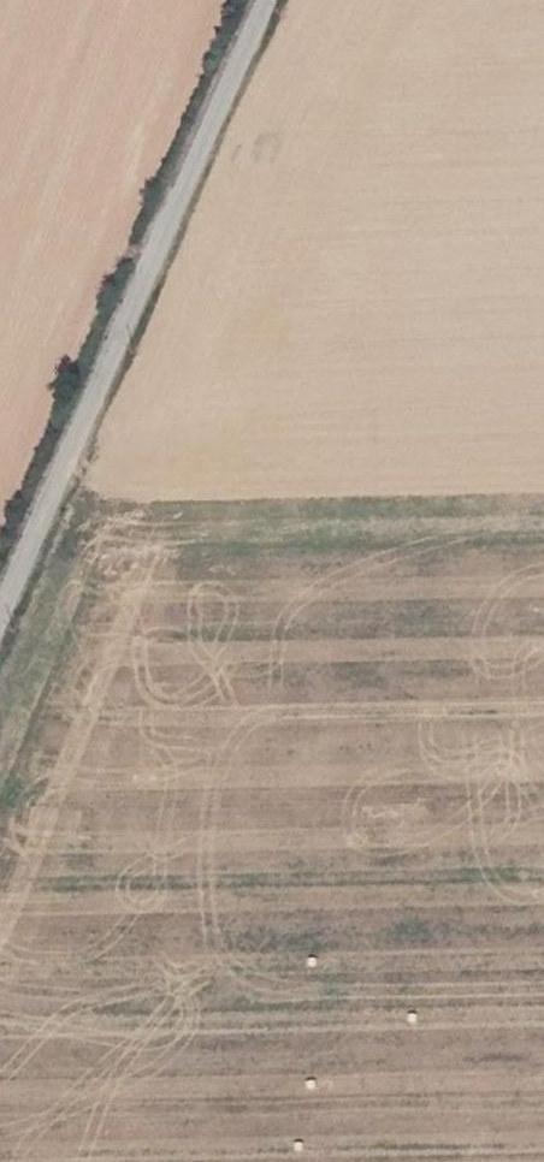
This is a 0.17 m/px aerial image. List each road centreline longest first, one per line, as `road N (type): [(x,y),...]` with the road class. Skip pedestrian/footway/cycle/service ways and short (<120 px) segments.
road 1 (unclassified): [(0,613),(266,0)]

